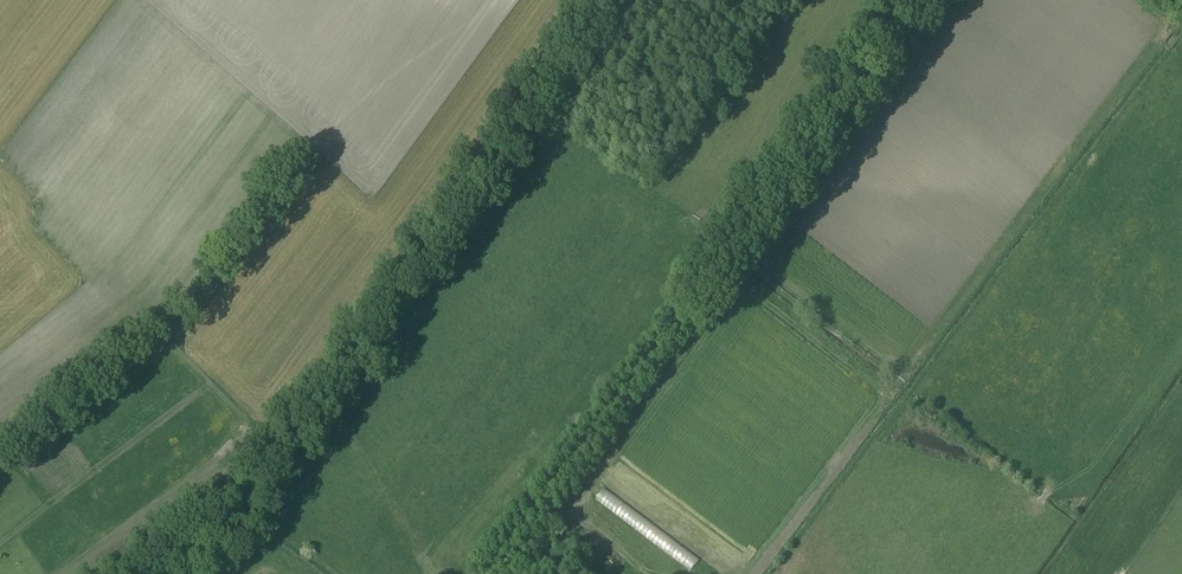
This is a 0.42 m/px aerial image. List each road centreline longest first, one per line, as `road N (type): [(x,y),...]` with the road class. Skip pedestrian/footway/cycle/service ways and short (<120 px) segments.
road 1 (track): [(133,573),(266,471),(609,0)]
road 2 (track): [(925,0),(740,236),(497,573)]

